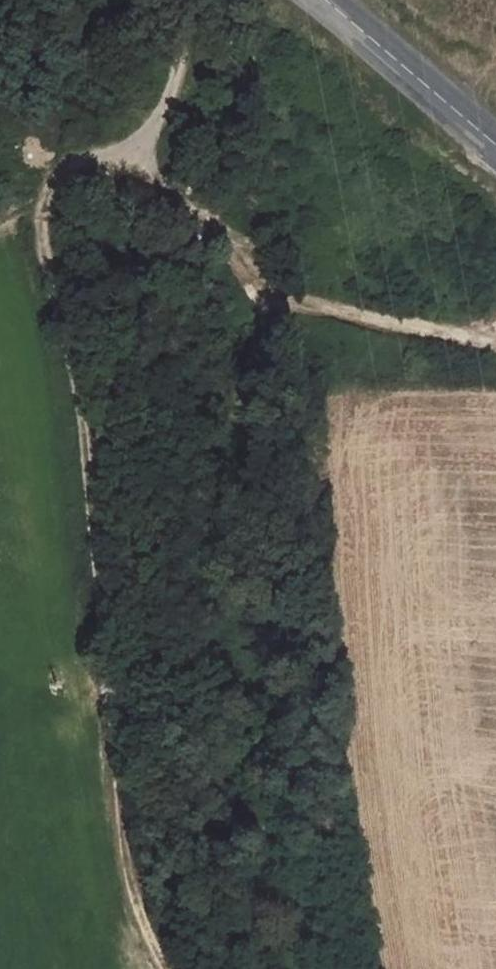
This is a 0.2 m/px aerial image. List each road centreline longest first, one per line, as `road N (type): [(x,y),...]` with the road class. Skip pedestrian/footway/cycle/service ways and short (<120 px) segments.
road 1 (track): [(107,709),(90,439),(42,241),(43,196),(77,163),(143,145),(160,120),(194,0)]
road 2 (track): [(143,145),(267,288),(495,348)]
road 3 (track): [(169,968),(129,899),(107,709),(70,713),(0,684)]
road 4 (tertiary): [(495,145),(321,0)]

